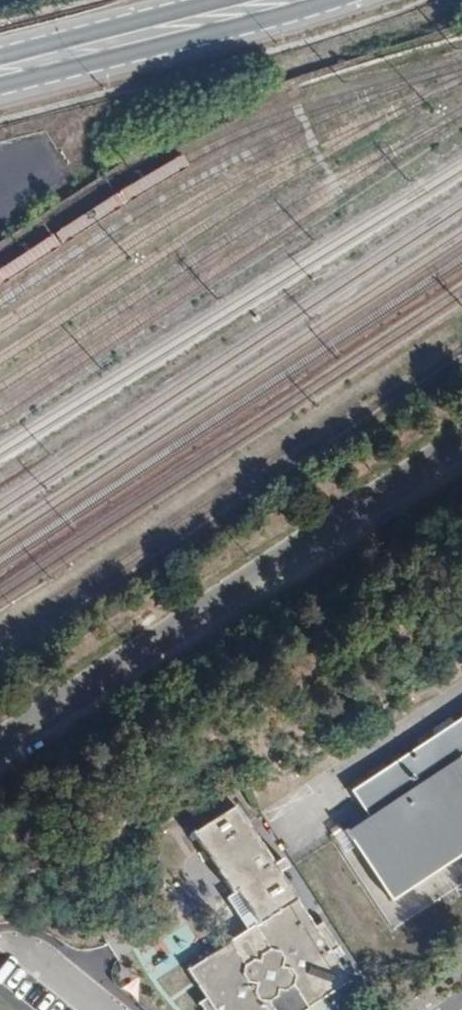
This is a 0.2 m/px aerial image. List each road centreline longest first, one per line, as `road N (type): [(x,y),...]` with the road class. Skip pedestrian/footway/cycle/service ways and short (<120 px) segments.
road 1 (residential): [(0,742),(461,443)]
road 2 (primary): [(0,89),(340,0)]
road 3 (primary): [(211,0),(0,54)]

